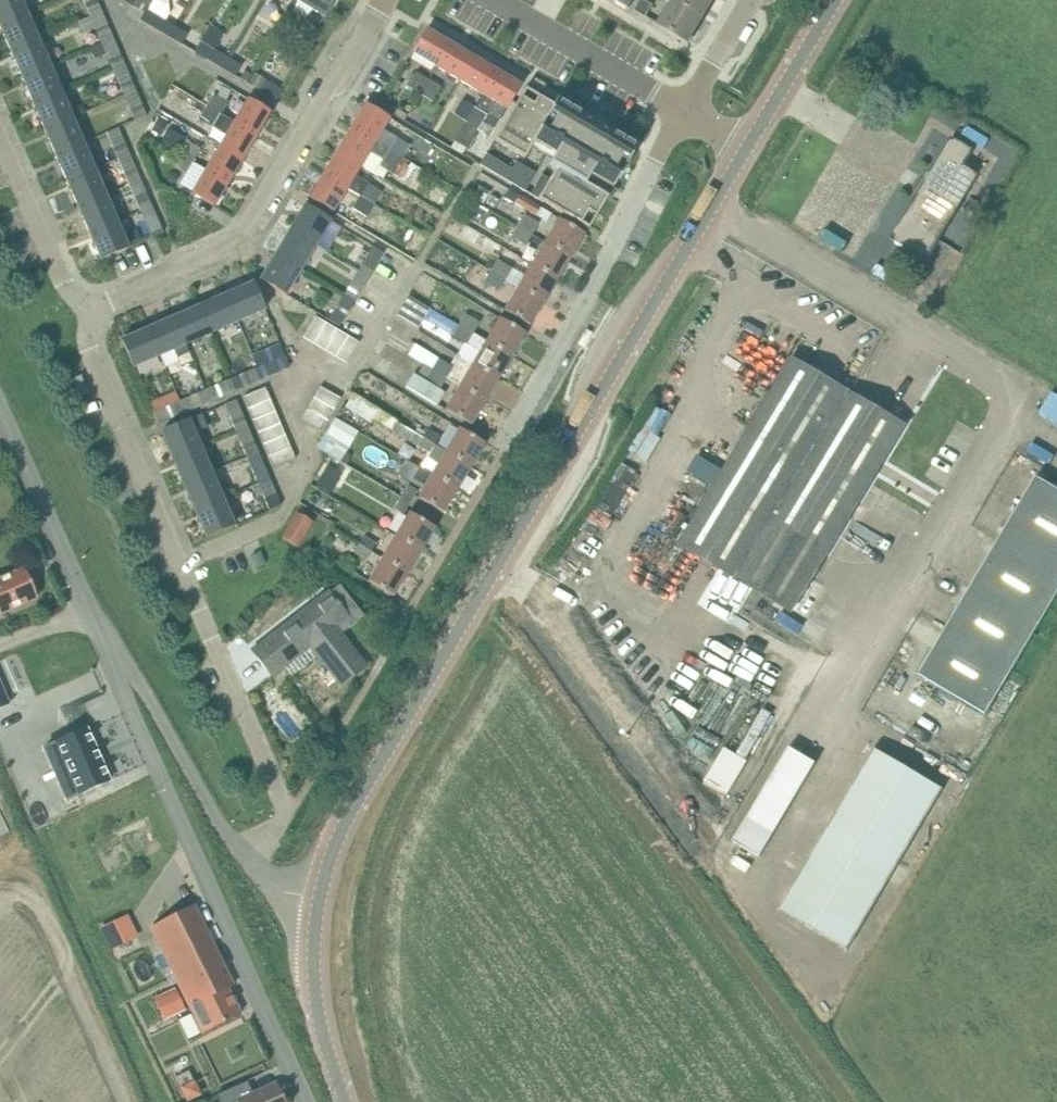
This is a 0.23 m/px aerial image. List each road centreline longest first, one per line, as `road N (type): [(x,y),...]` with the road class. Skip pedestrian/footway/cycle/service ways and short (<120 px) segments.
road 1 (tertiary): [(318,901),(357,805),(748,149)]
road 2 (residential): [(251,866),(285,814),(90,351),(86,311)]
road 3 (residential): [(101,638),(304,1101)]
road 4 (residential): [(86,311),(236,245),(257,222),(383,0)]
road 5 (residential): [(501,453),(685,111)]
road 6 (unclassified): [(251,866),(147,694),(101,638)]
road 7 (unclassified): [(101,638),(0,411)]
road 8 (residential): [(685,111),(496,0)]
road 9 (tertiary): [(346,1101),(317,988),(318,901)]
road 10 (residential): [(86,311),(65,283),(0,131)]
road 11 (tertiary): [(748,149),(836,0)]
road 12 (residential): [(685,111),(751,0)]

